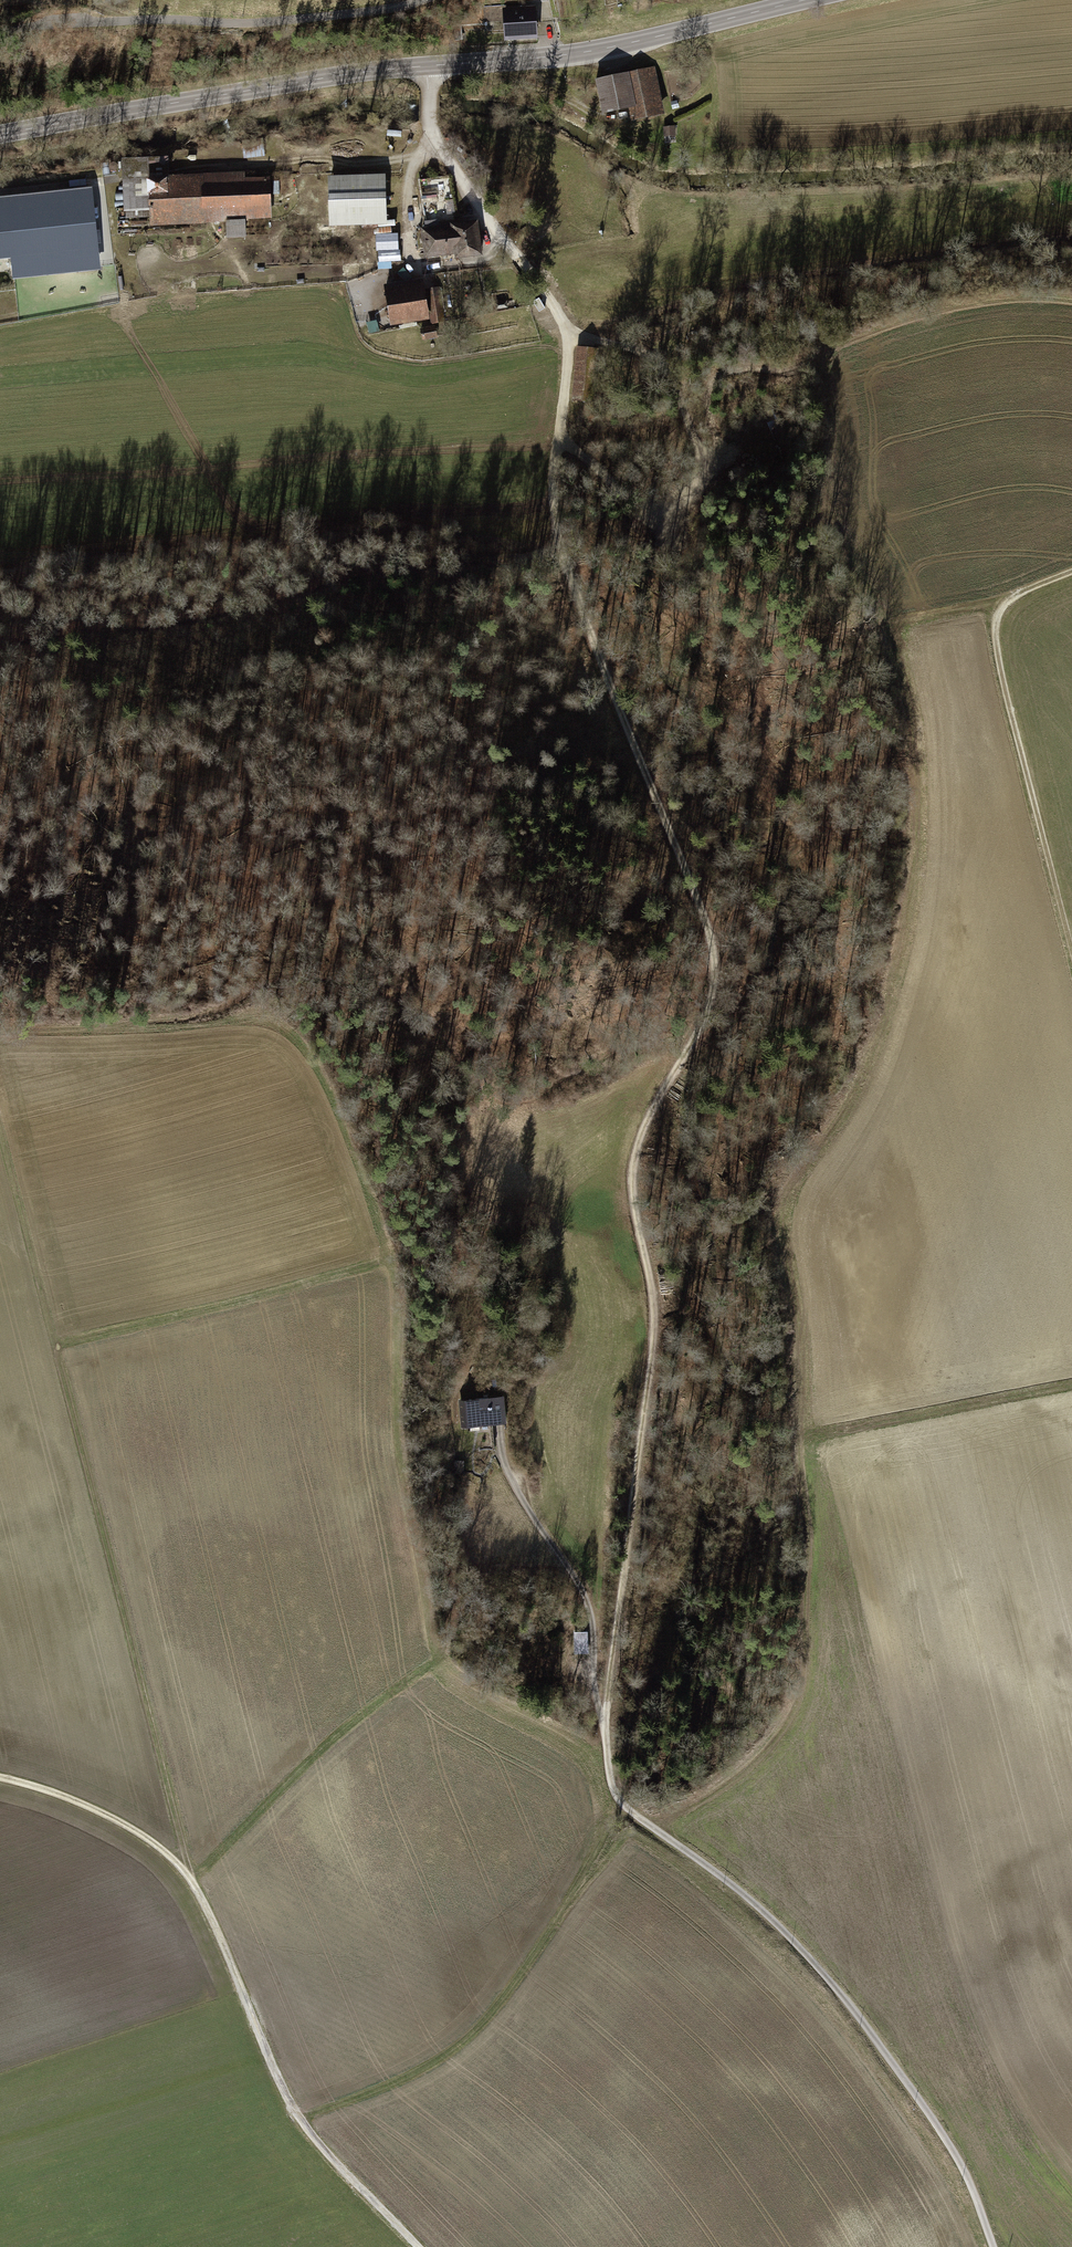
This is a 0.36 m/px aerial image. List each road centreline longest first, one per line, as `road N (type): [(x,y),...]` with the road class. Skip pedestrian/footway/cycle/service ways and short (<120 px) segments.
road 1 (track): [(560,431),(559,547),(716,948),(705,1013),(648,1123),(634,1177),(655,1299),(607,1726)]
road 2 (track): [(188,1877),(55,1344),(391,1259)]
road 3 (track): [(992,2246),(950,2145),(843,1995),(759,1907),(627,1808),(613,1784),(607,1726)]
road 4 (track): [(713,965),(672,1025),(516,1099),(489,1092),(423,1013),(344,978),(293,972),(213,1013),(156,1020)]
road 5 (track): [(0,1777),(89,1806),(173,1859),(201,1900),(297,2113),(419,2246)]
road 6 (track): [(559,547),(533,557),(415,561),(184,618),(0,639)]
road 7 (track): [(301,2118),(400,2080),(483,2022),(586,1872),(612,1818),(613,1784)]
road 8 (primary): [(428,65),(0,137)]
road 9 (track): [(418,153),(189,167),(0,192)]
road 10 (residential): [(428,65),(440,152),(570,337),(560,431)]
road 11 (track): [(560,431),(609,484),(665,513),(686,505),(718,441),(706,393),(723,370),(790,369),(813,356)]
road 12 (primary): [(811,0),(565,56),(428,65)]
road 13 (track): [(1009,599),(996,619),(999,663),(1071,950)]
road 14 (track): [(188,1877),(348,1723),(442,1655)]
road 15 (track): [(607,1726),(595,1681),(593,1617),(577,1578),(527,1510),(501,1436)]
road 16 (track): [(1071,1385),(792,1440)]
road 17 (track): [(55,1344),(0,1124)]
road 18 (track): [(570,337),(641,349),(670,372),(704,466)]
road 19 (track): [(1009,599),(866,625)]

